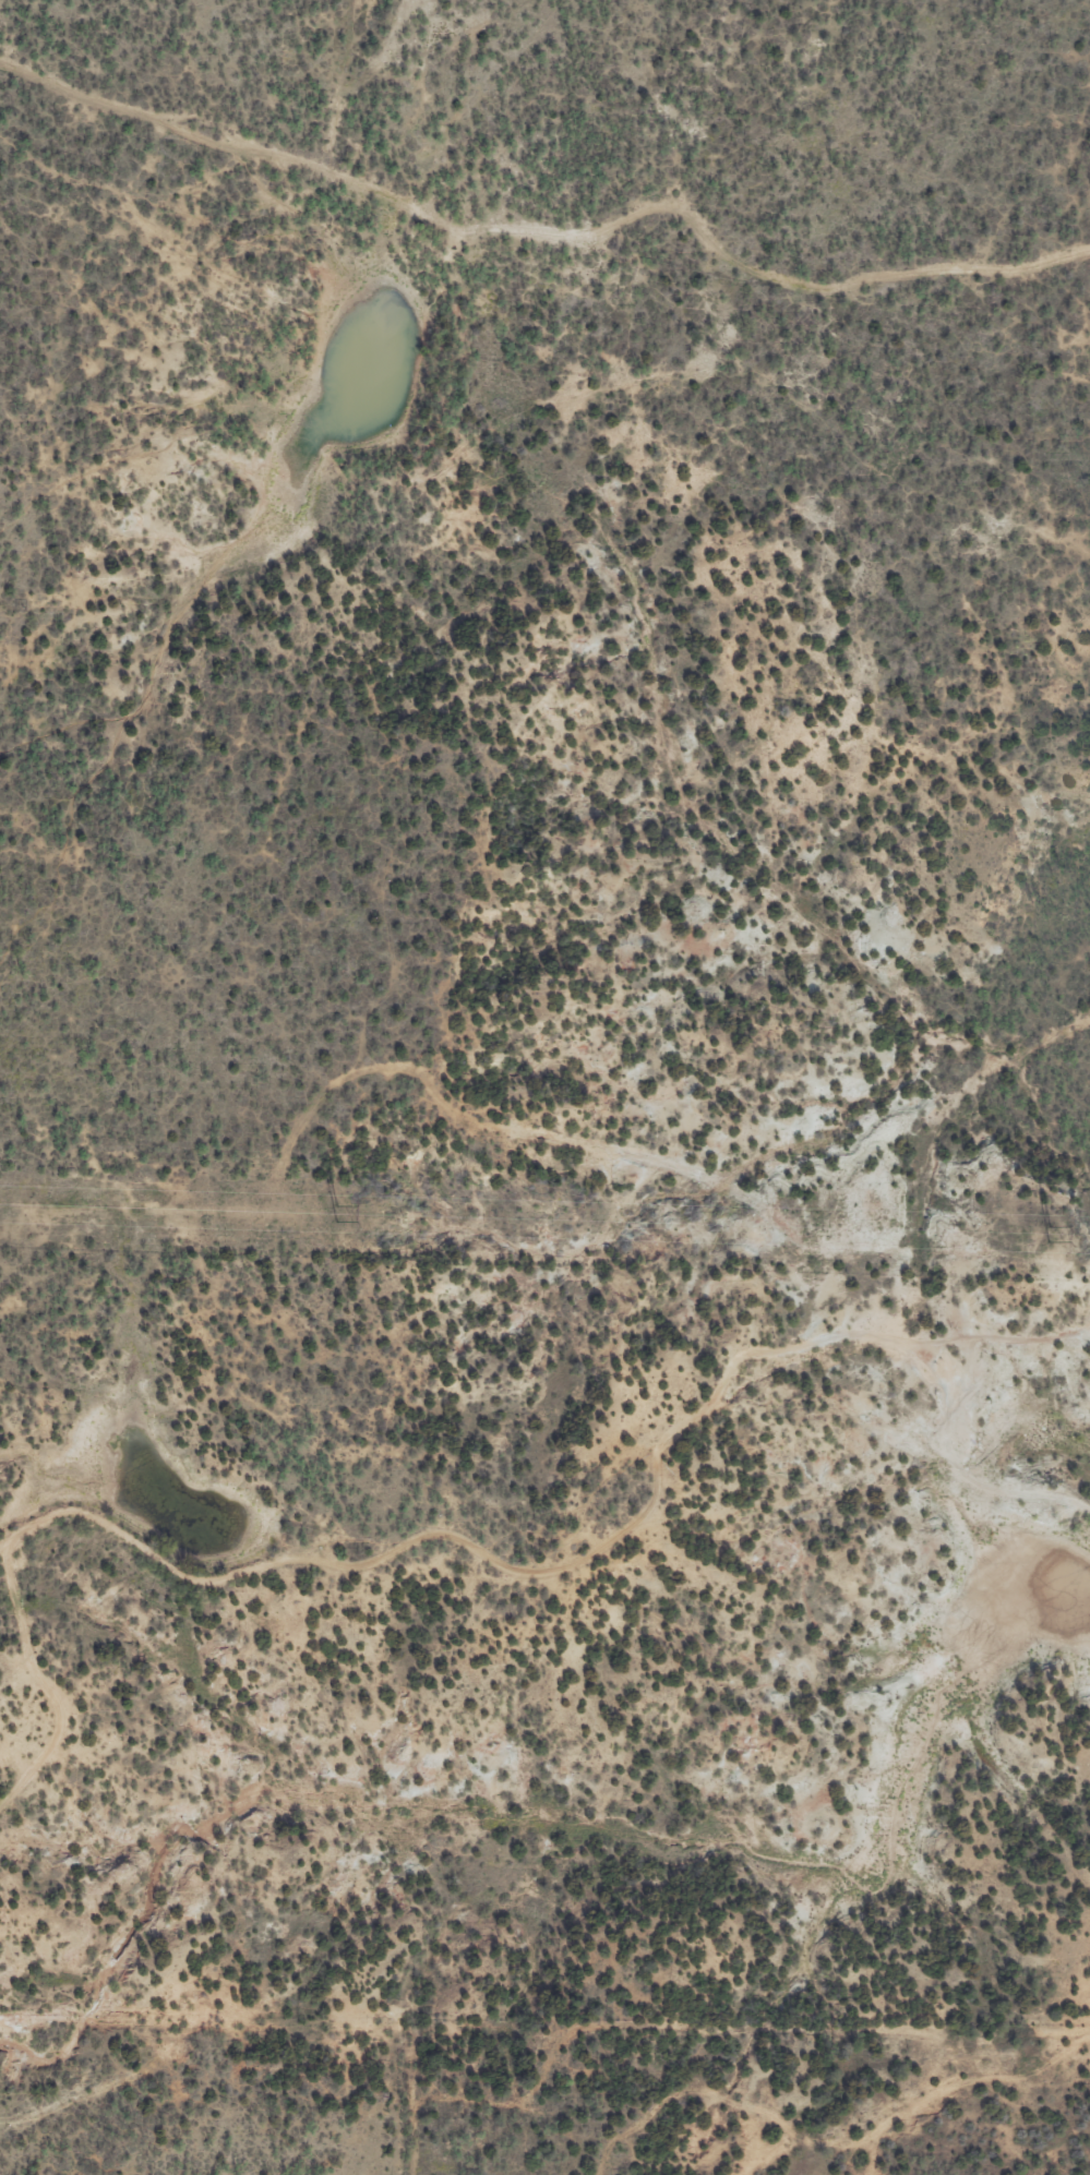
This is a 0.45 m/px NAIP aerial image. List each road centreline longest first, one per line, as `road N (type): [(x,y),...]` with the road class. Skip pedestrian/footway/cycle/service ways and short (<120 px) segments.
road 1 (residential): [(212,313),(140,240),(0,158)]

